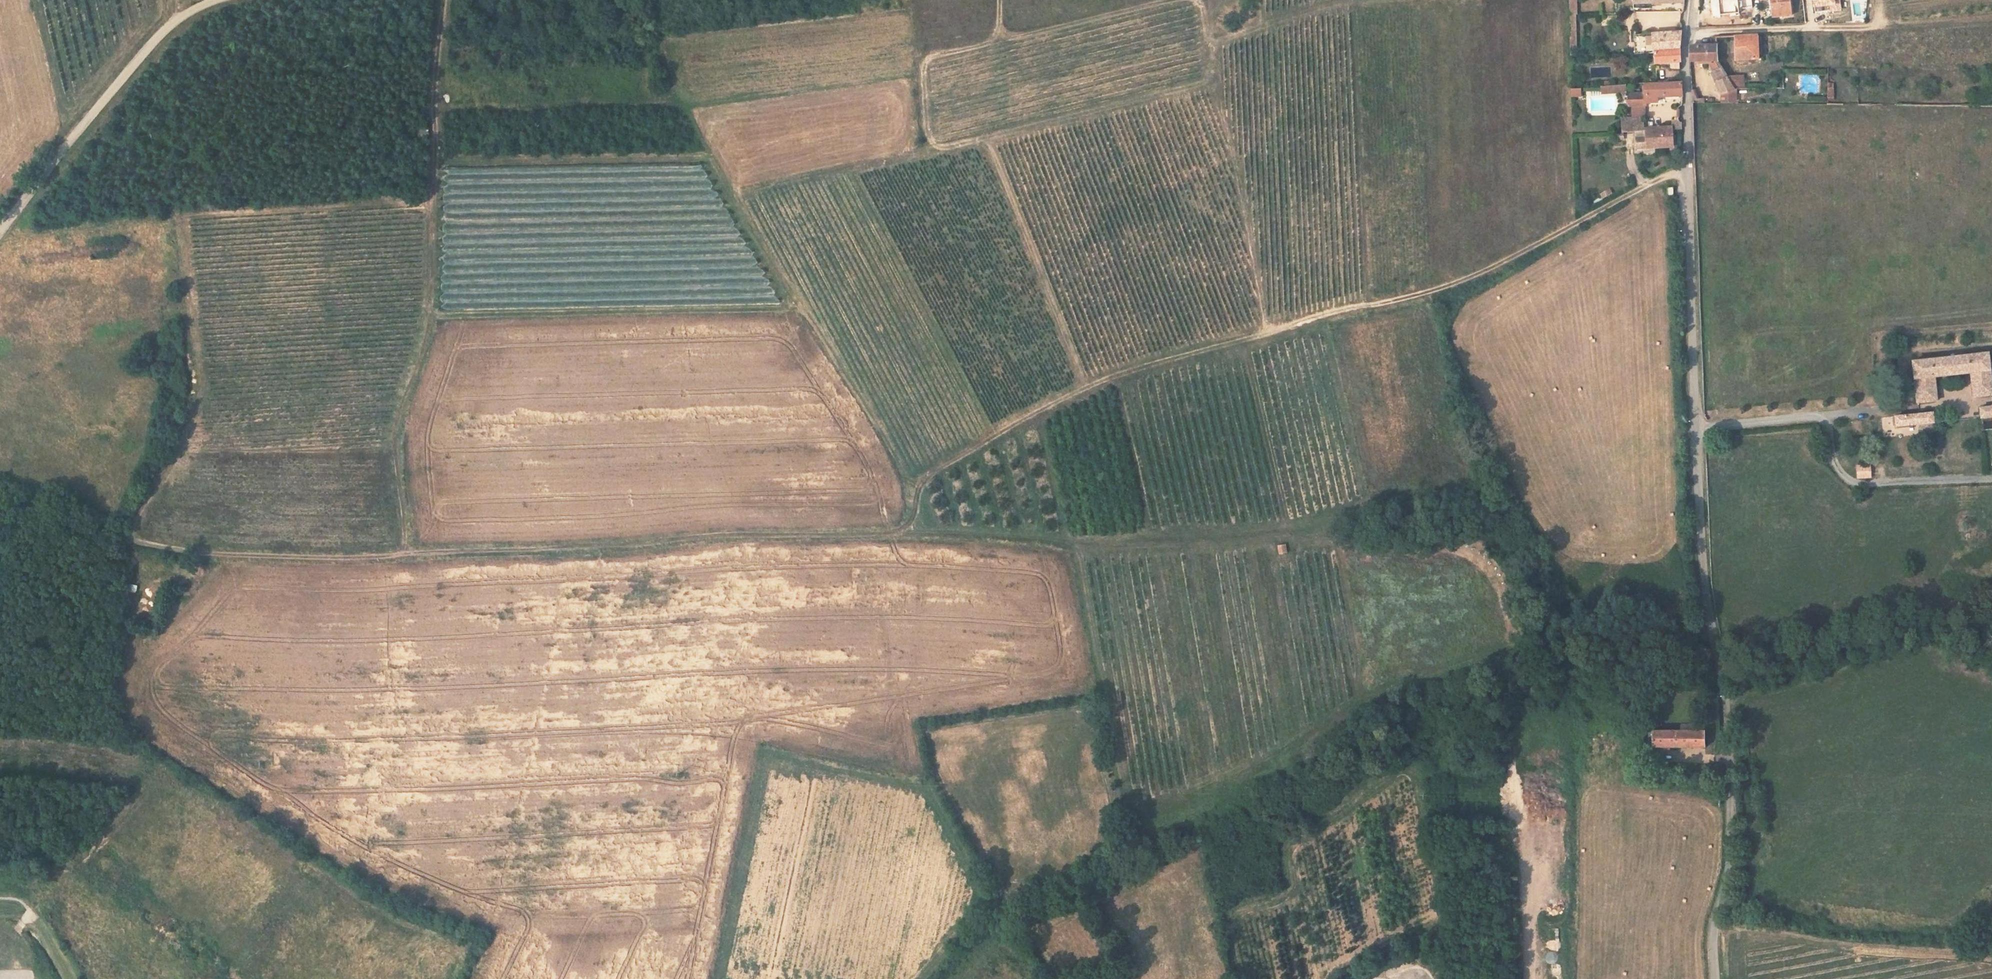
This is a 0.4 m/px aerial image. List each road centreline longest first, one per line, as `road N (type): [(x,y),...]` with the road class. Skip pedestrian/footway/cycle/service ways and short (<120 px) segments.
road 1 (track): [(0,498),(151,546),(286,557),(898,534),(910,524),(925,475),(1071,394),(1135,368),(1433,291),(1690,166)]
road 2 (unclassified): [(1692,248),(1705,574),(1723,681),(1732,832),(1714,935),(1715,978)]
road 3 (unclassified): [(0,232),(153,41),(217,0)]
road 4 (residential): [(1692,0),(1692,248)]

